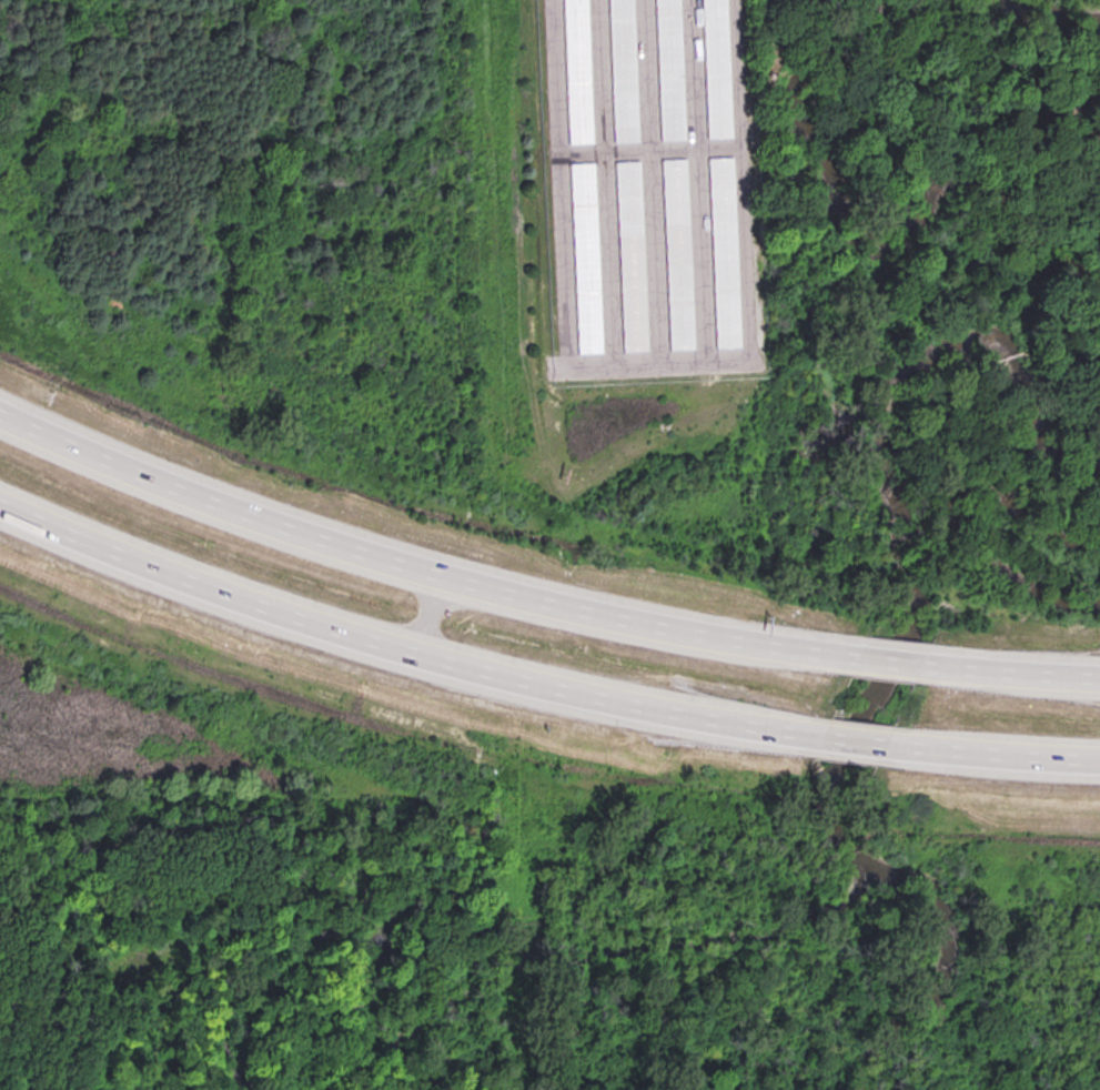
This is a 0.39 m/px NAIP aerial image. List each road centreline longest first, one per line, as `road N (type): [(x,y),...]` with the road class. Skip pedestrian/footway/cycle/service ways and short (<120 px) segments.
road 1 (motorway): [(1099,676),(724,638),(555,600),(225,497),(0,407)]
road 2 (motorway): [(0,504),(270,604),(582,696),(858,745),(1099,759)]

